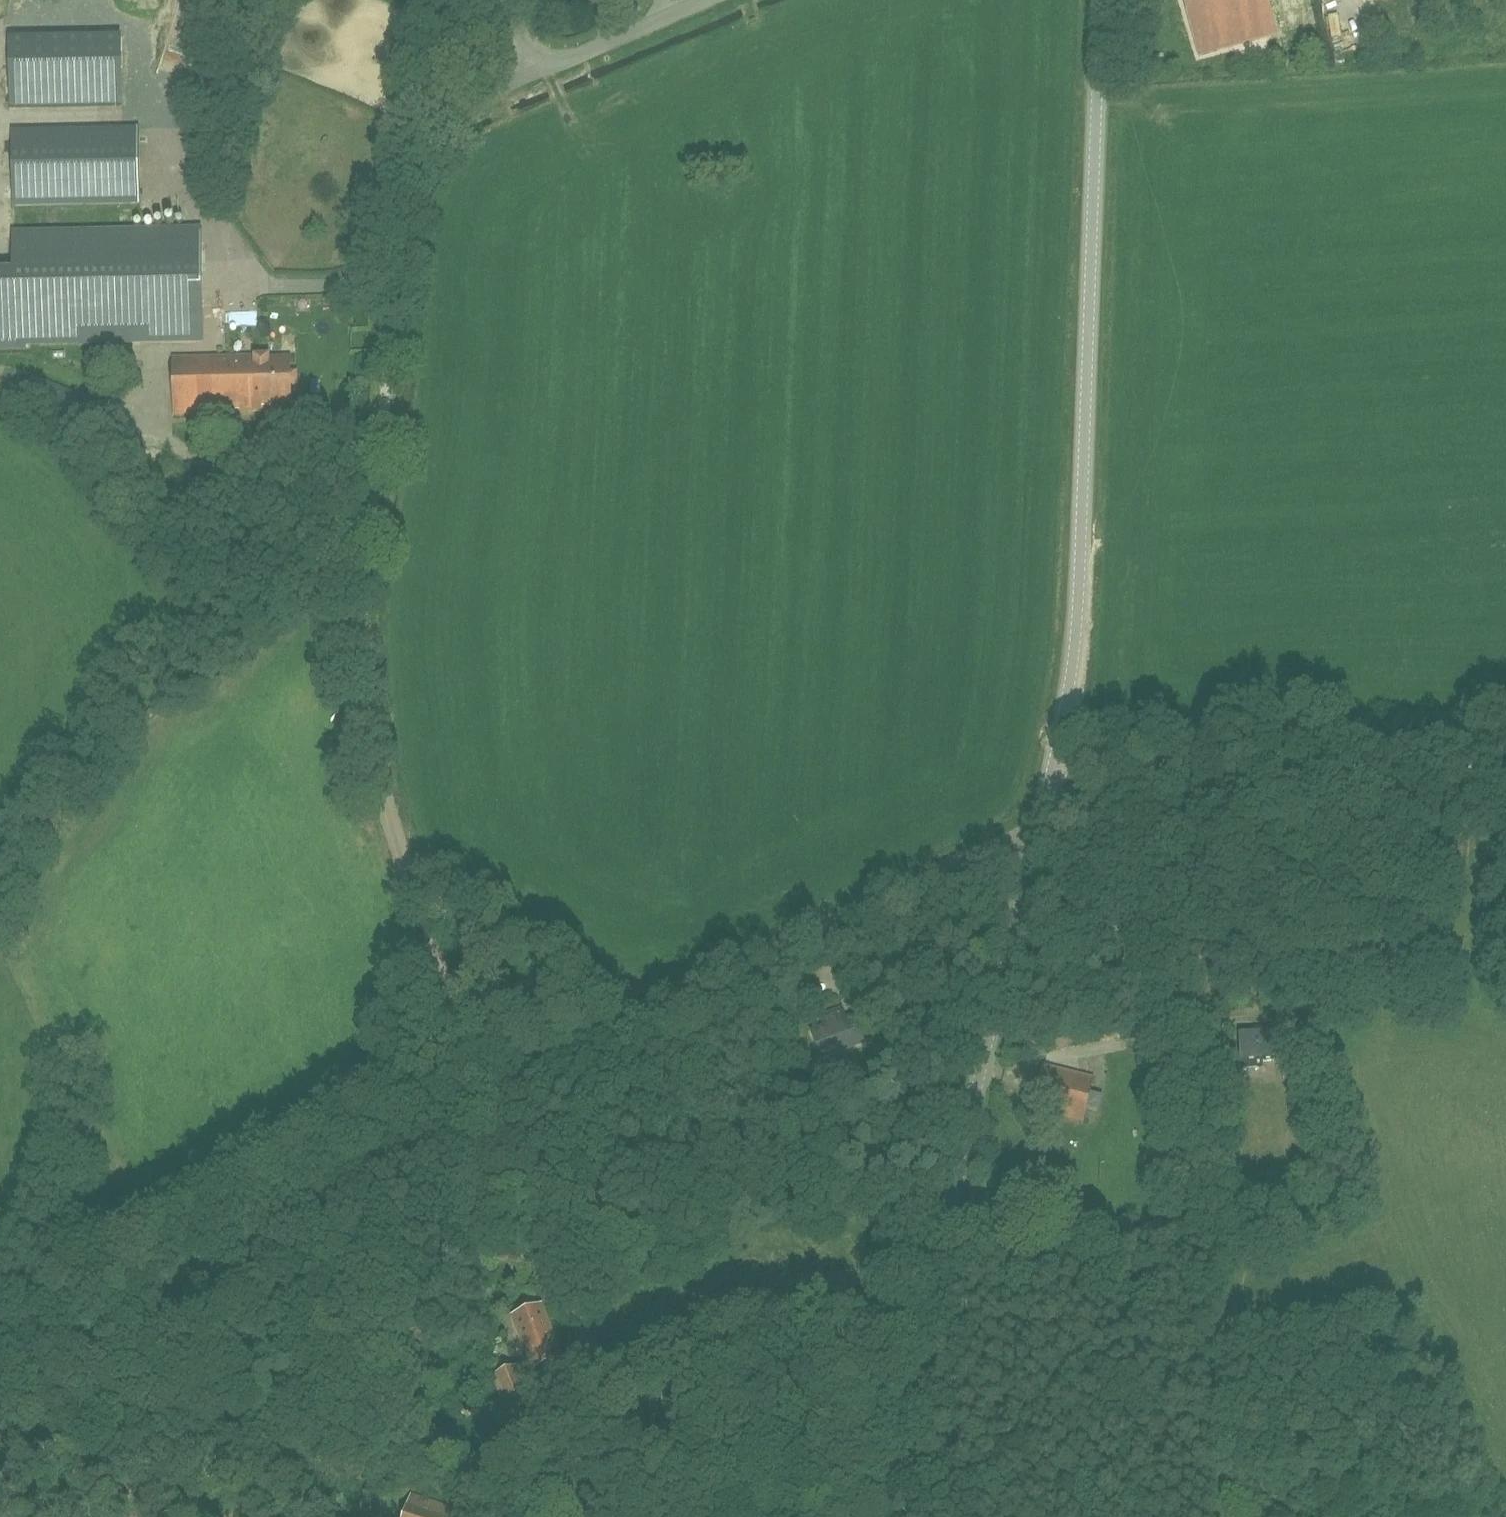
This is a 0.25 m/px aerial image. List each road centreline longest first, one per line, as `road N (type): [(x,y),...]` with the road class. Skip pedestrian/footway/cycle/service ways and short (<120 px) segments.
road 1 (unclassified): [(0,1417),(615,1030),(1042,818)]
road 2 (track): [(495,1103),(389,818),(359,601),(385,430),(377,267),(405,164),(444,116),(541,68)]
road 3 (tertiary): [(1042,818),(1076,620),(1095,0)]
road 4 (track): [(1074,805),(1149,1039),(1231,1349),(1227,1516)]
road 5 (tertiary): [(877,1516),(1042,818)]
road 6 (track): [(1505,746),(1247,750),(1074,805)]
road 7 (unclassified): [(541,68),(701,0)]

